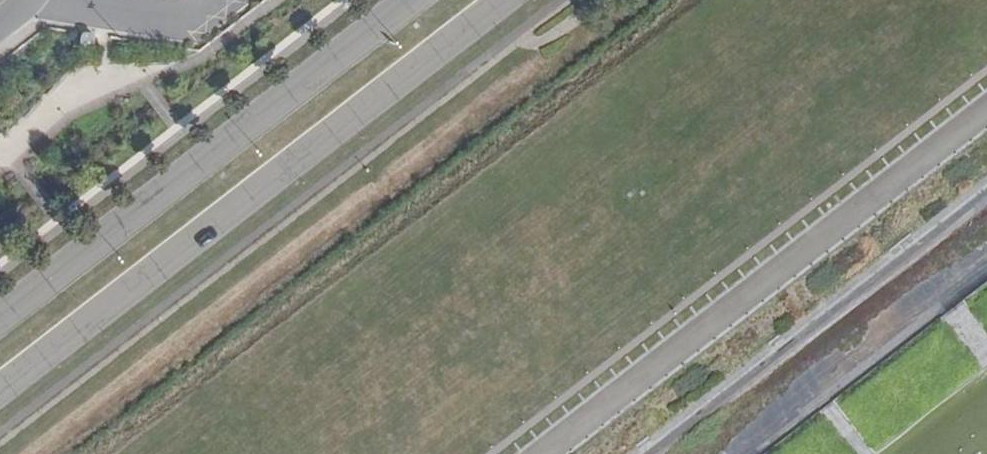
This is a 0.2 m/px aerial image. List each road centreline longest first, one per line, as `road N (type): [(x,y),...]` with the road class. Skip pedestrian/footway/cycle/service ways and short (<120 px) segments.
road 1 (secondary): [(0,396),(506,0)]
road 2 (secondary): [(409,0),(0,316)]

